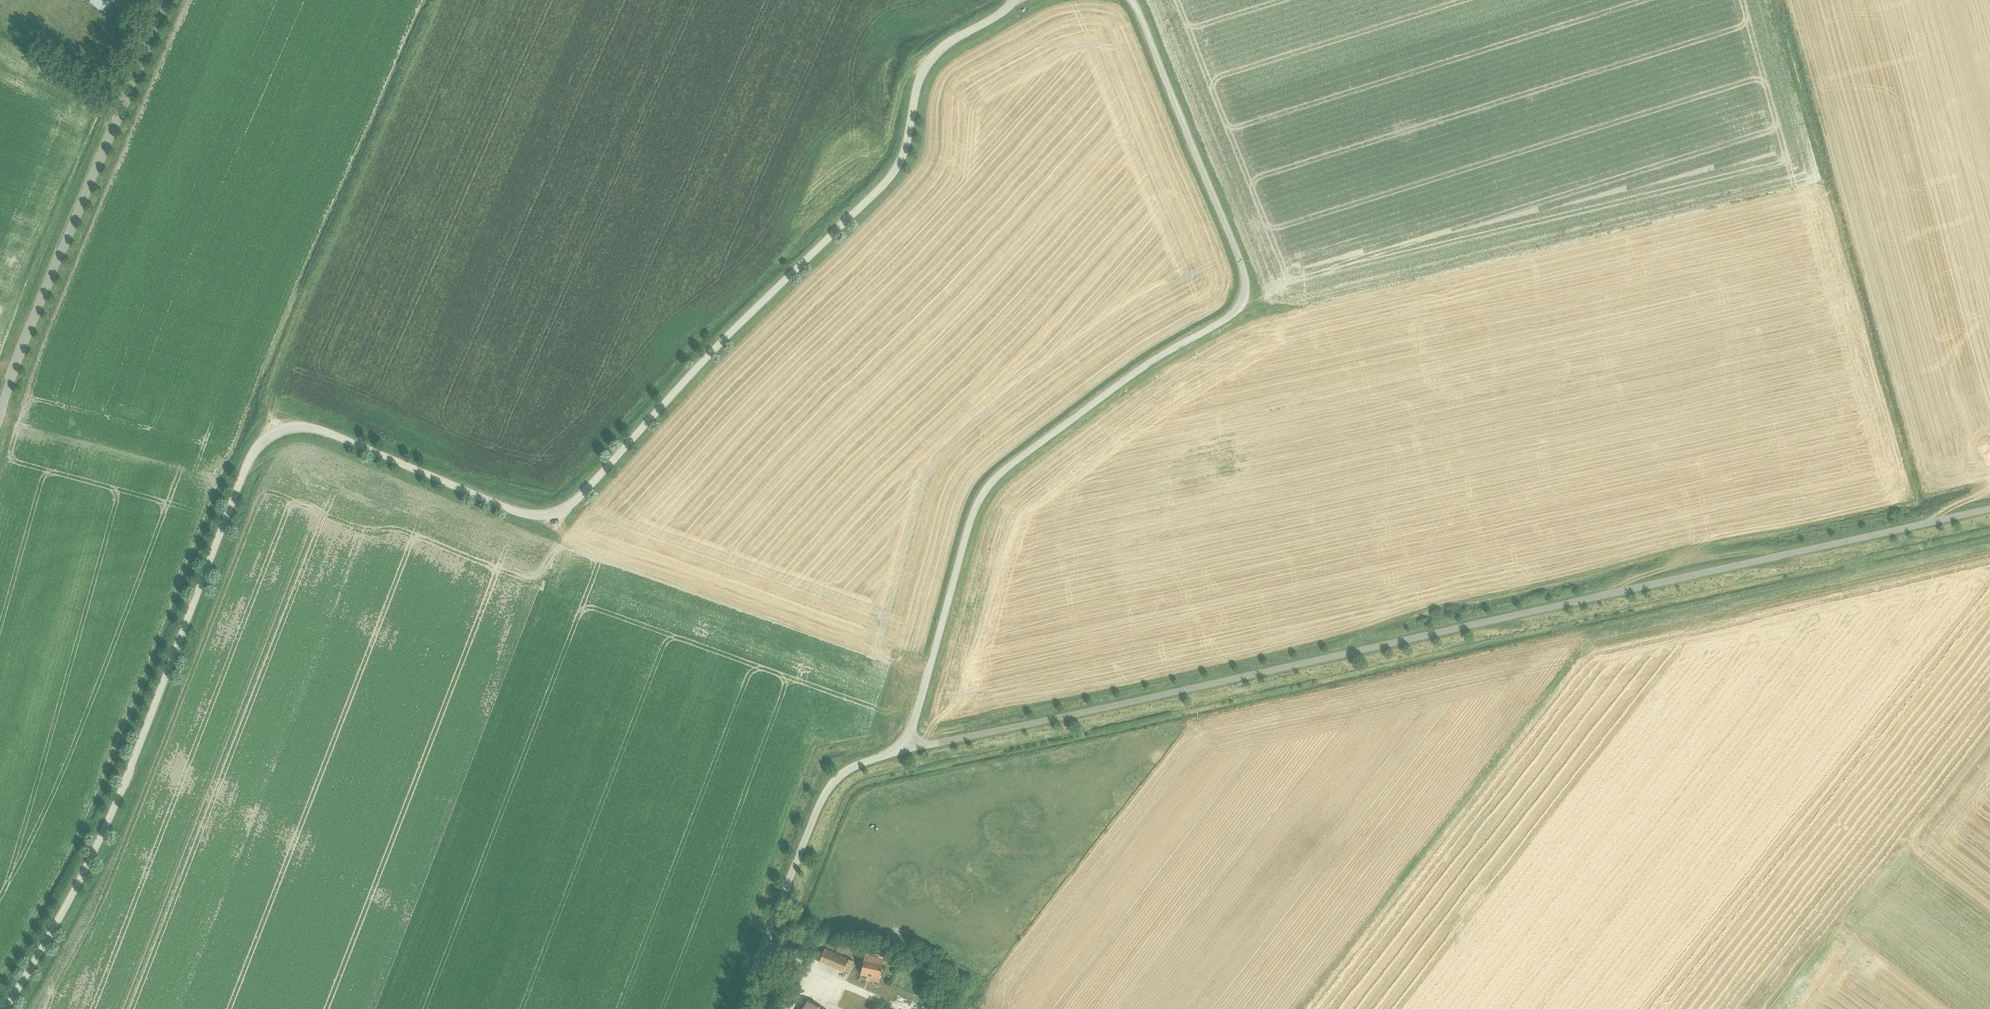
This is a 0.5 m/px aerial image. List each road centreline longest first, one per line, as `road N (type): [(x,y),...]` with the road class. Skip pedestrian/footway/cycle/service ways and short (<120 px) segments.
road 1 (unclassified): [(5,1008),(95,850),(262,444),(295,428),(321,430),(514,510),(543,515),(572,503),(888,180),(905,150),(917,85),(937,52),(1015,0)]
road 2 (unclassified): [(1989,510),(910,749)]
road 3 (unclassified): [(910,749),(983,492),(1113,389),(1220,322),(1242,296),(1242,265),(1132,0)]
road 4 (unclassified): [(0,415),(166,0)]
road 5 (unclassified): [(739,1008),(832,784),(857,765),(910,749)]

